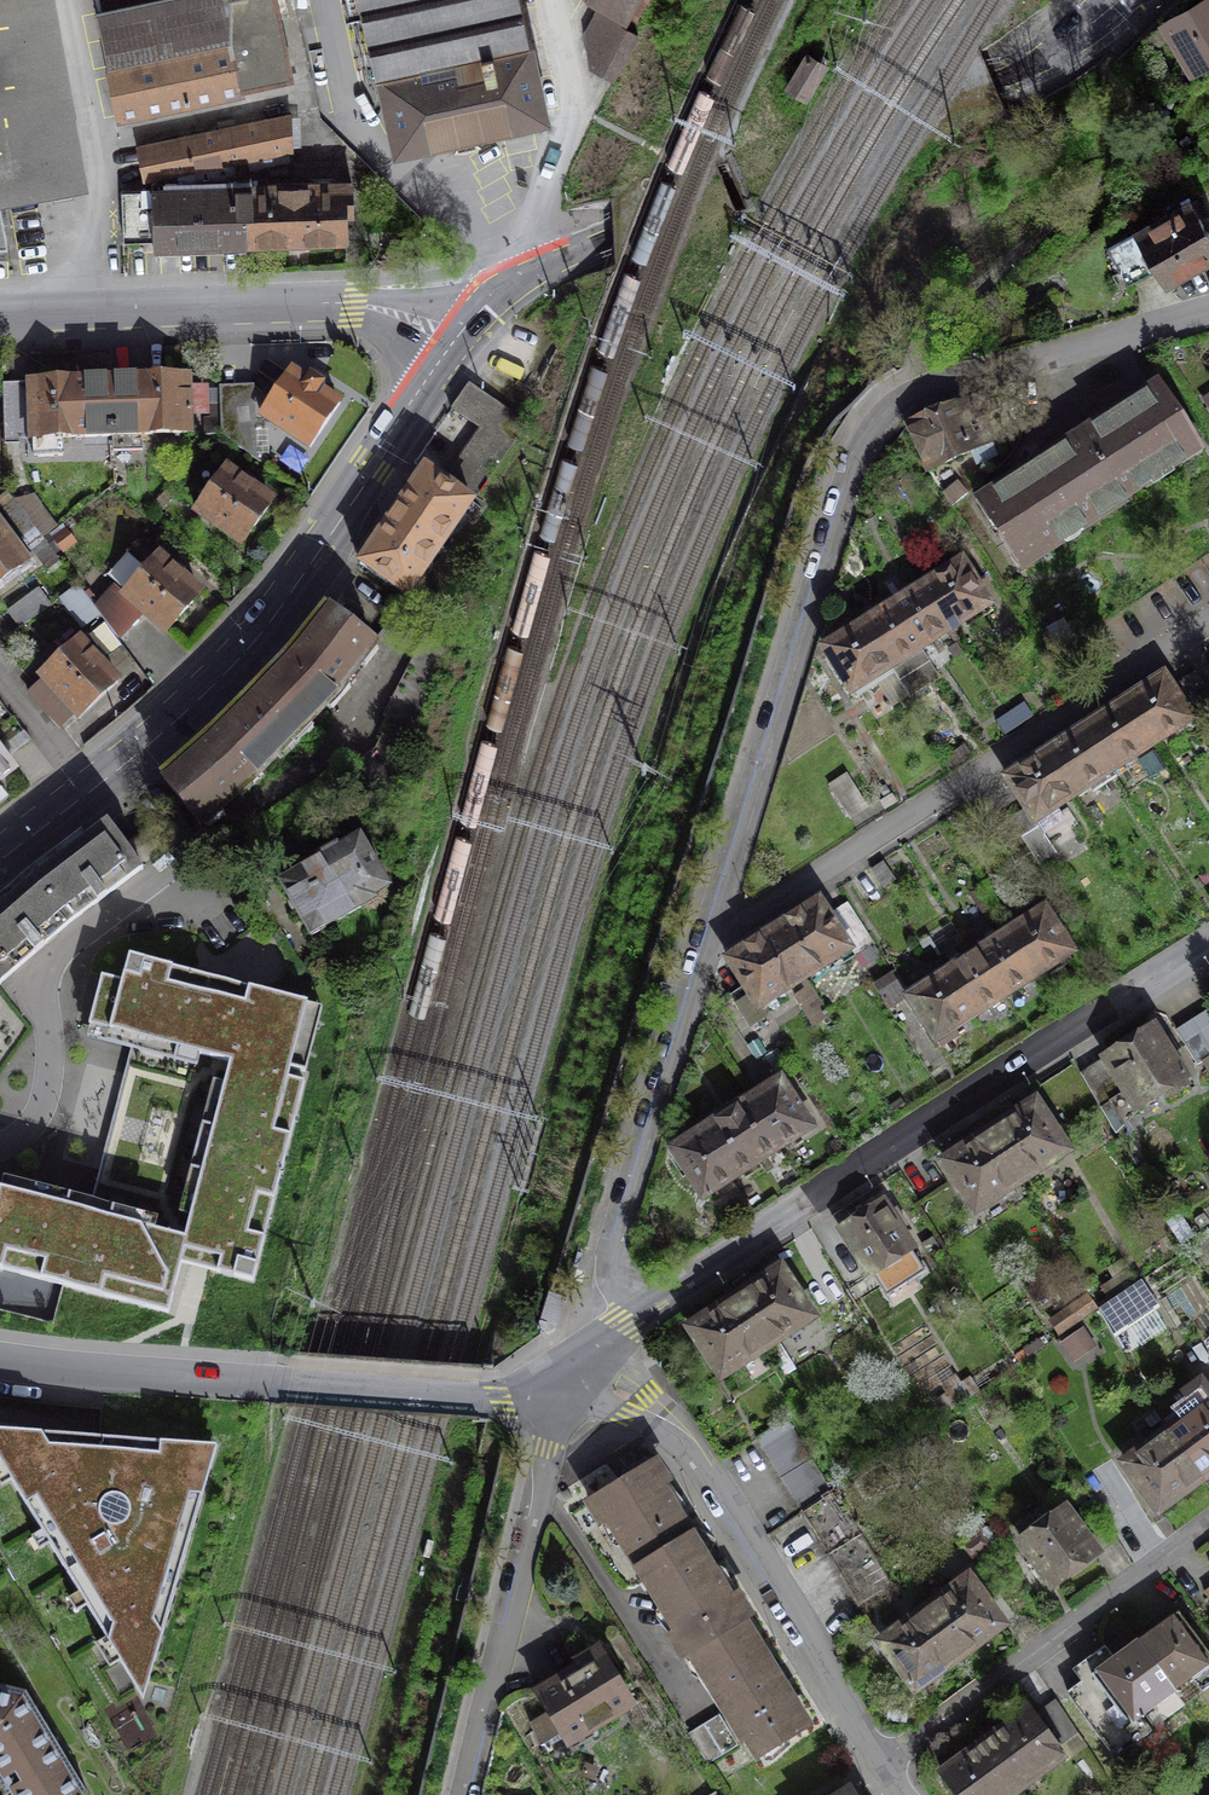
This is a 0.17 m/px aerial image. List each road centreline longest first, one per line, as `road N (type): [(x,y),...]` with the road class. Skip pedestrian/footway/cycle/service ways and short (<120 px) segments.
road 1 (residential): [(708,936),(864,435),(877,417),(951,381),(1208,312)]
road 2 (secondary): [(1115,0),(1049,57),(534,270),(455,341)]
road 3 (secondary): [(455,341),(336,530),(236,664),(177,725),(0,862)]
road 4 (residential): [(1208,944),(635,1309)]
road 5 (residential): [(0,1148),(27,1134),(44,1100),(51,1054),(44,984),(55,951),(336,750),(392,661)]
road 6 (residential): [(708,936),(1208,608)]
road 7 (residential): [(579,1380),(521,1399),(0,1361)]
road 8 (residential): [(579,1380),(639,1403),(687,1444),(878,1764)]
road 9 (tertiary): [(455,341),(352,303),(0,319)]
road 10 (residential): [(579,1380),(555,1433),(466,1794)]
road 11 (residential): [(878,1764),(1208,1532)]
road 12 (residential): [(635,1309),(613,1267),(708,936)]

